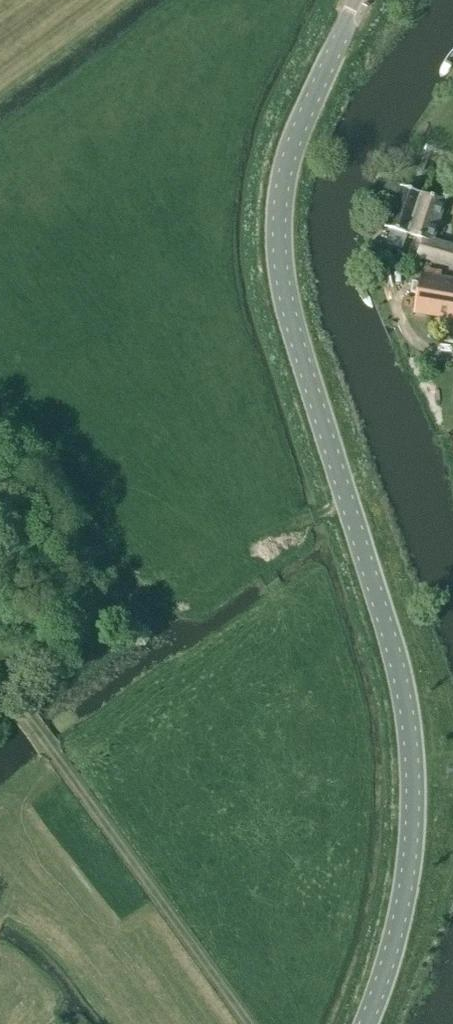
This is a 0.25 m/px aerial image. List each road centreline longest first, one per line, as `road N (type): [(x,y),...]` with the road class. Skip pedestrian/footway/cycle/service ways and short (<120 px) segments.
road 1 (tertiary): [(372,1023),(409,895),(415,778),(398,671),(288,300),(281,247),(288,174),(359,0)]
road 2 (track): [(251,1023),(24,712)]

